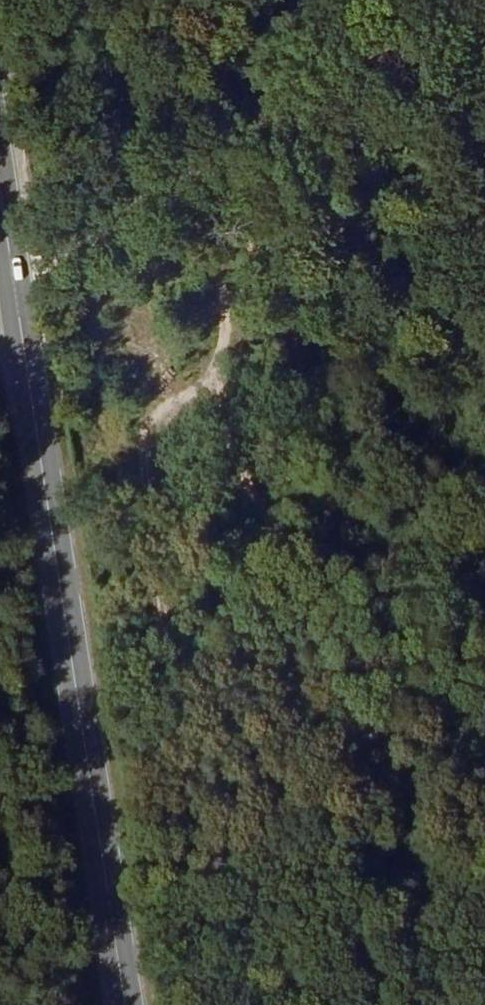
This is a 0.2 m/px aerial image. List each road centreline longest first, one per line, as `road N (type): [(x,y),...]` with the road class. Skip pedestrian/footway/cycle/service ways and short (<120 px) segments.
road 1 (track): [(315,0),(288,37),(310,150),(354,240),(324,409),(346,613),(472,900),(484,951)]
road 2 (primary): [(128,1004),(0,183)]

